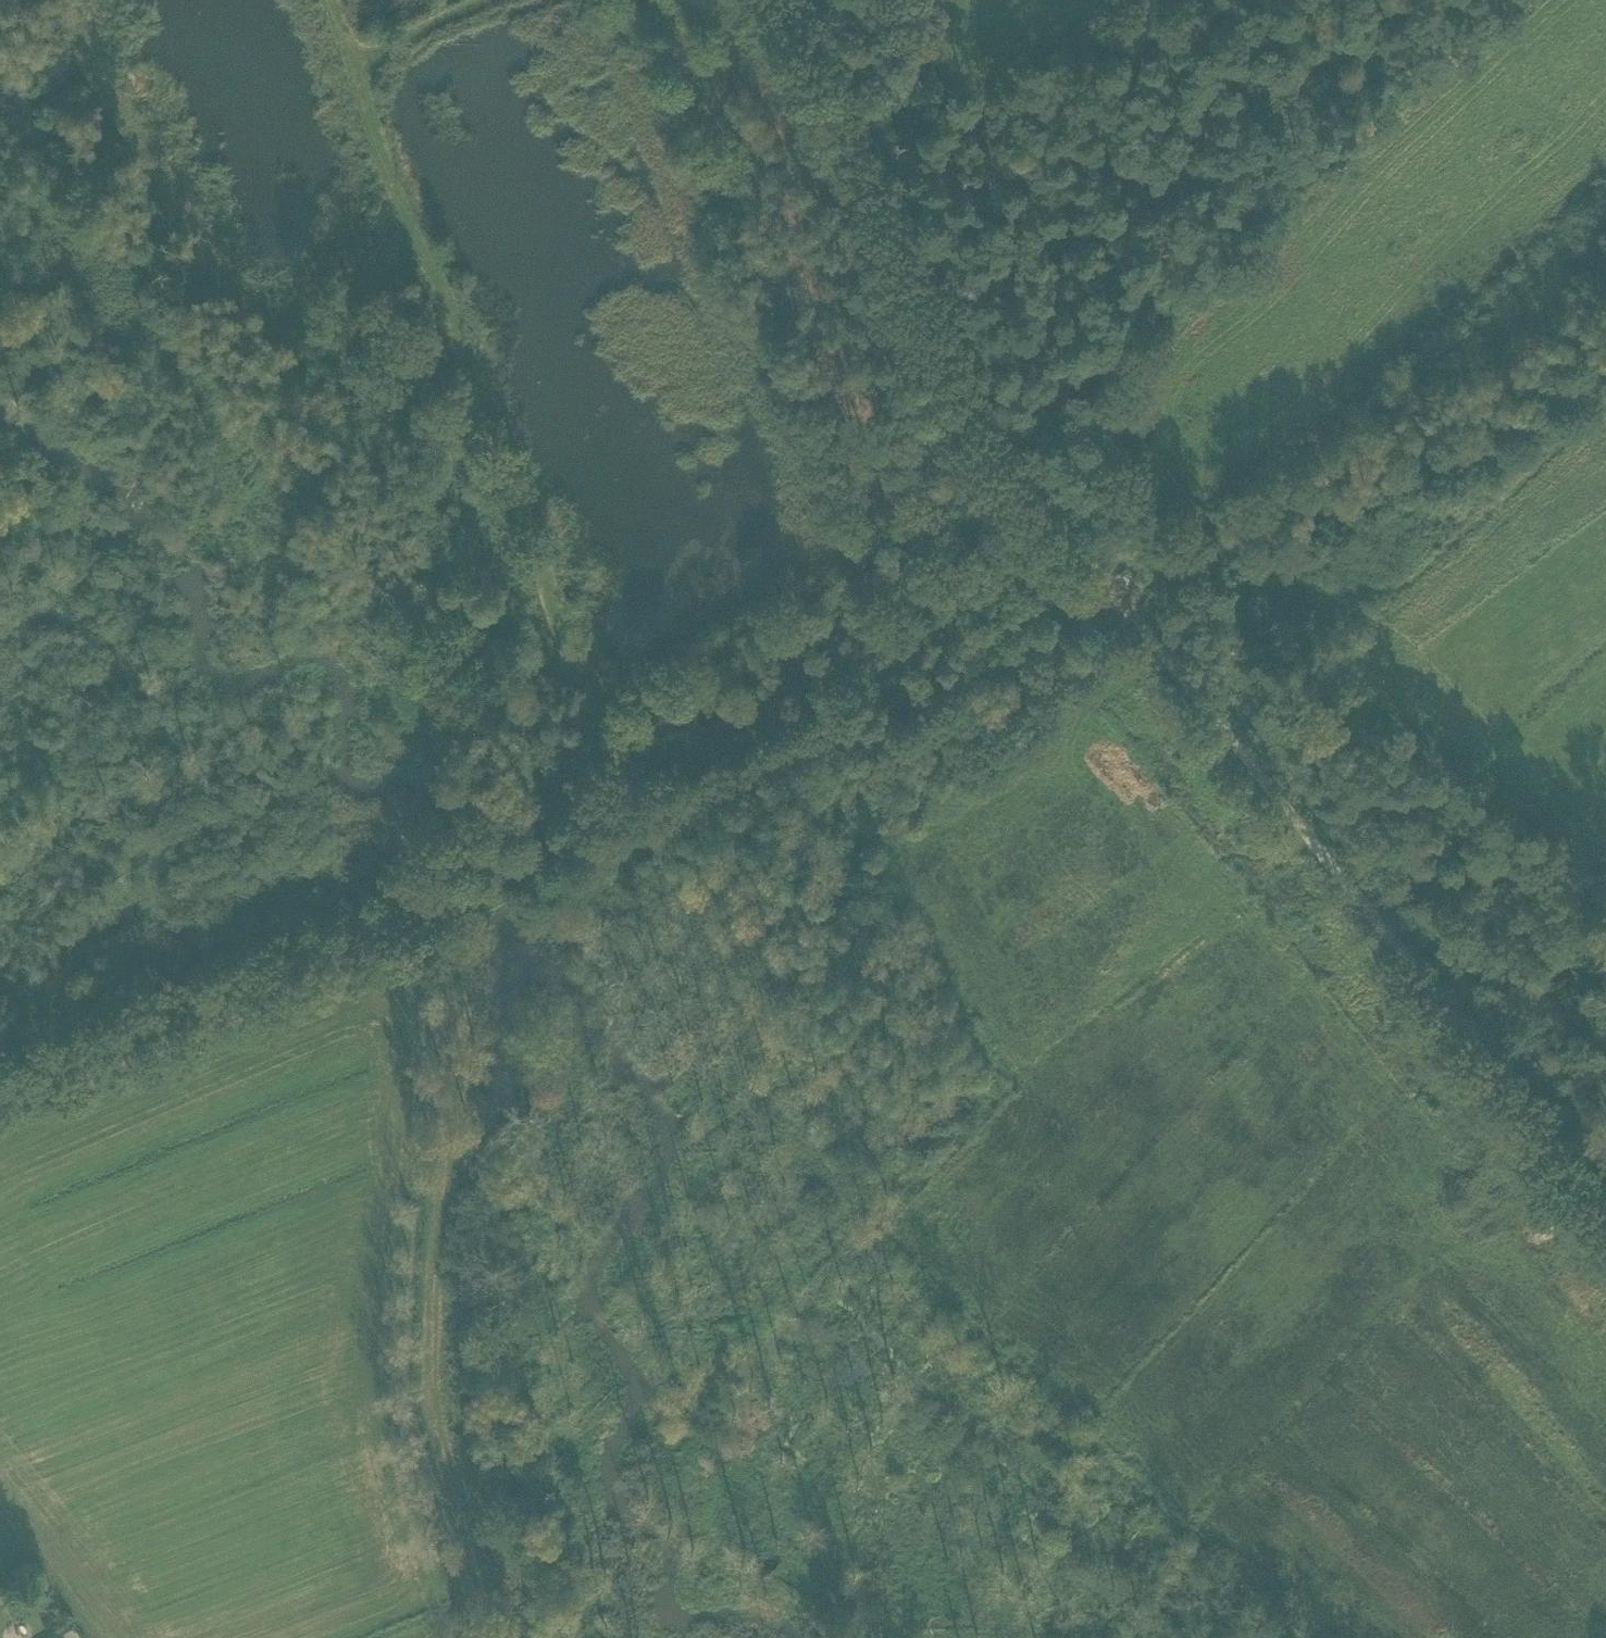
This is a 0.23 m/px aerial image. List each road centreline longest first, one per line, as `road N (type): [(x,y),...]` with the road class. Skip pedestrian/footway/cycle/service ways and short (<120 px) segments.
road 1 (track): [(1605,1208),(1020,468),(988,415),(802,0)]

